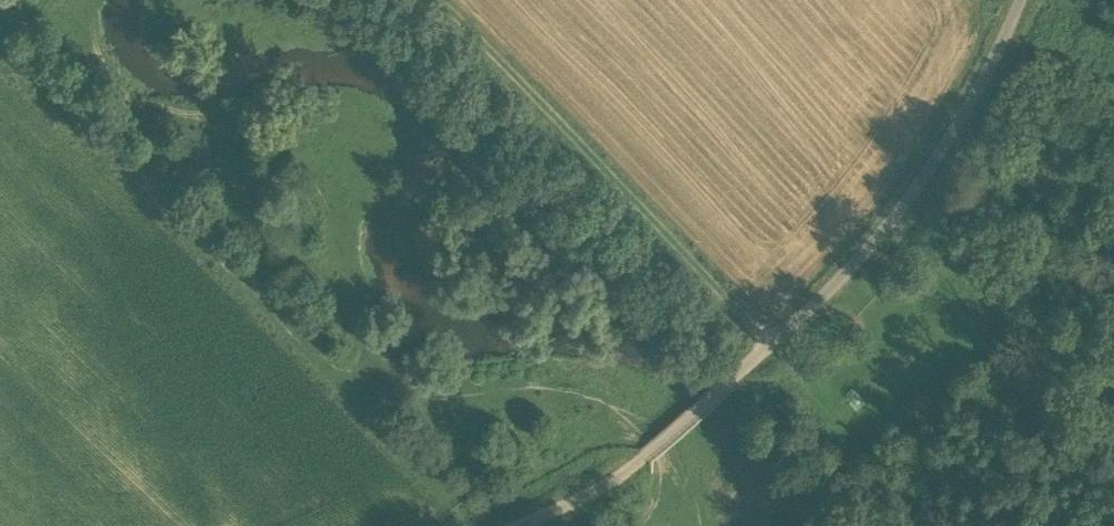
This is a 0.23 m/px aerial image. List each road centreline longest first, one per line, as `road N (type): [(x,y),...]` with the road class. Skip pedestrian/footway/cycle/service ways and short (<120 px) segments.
road 1 (unclassified): [(514,525),(643,459),(735,384),(954,119),(1012,0)]
road 2 (track): [(778,334),(429,0)]

